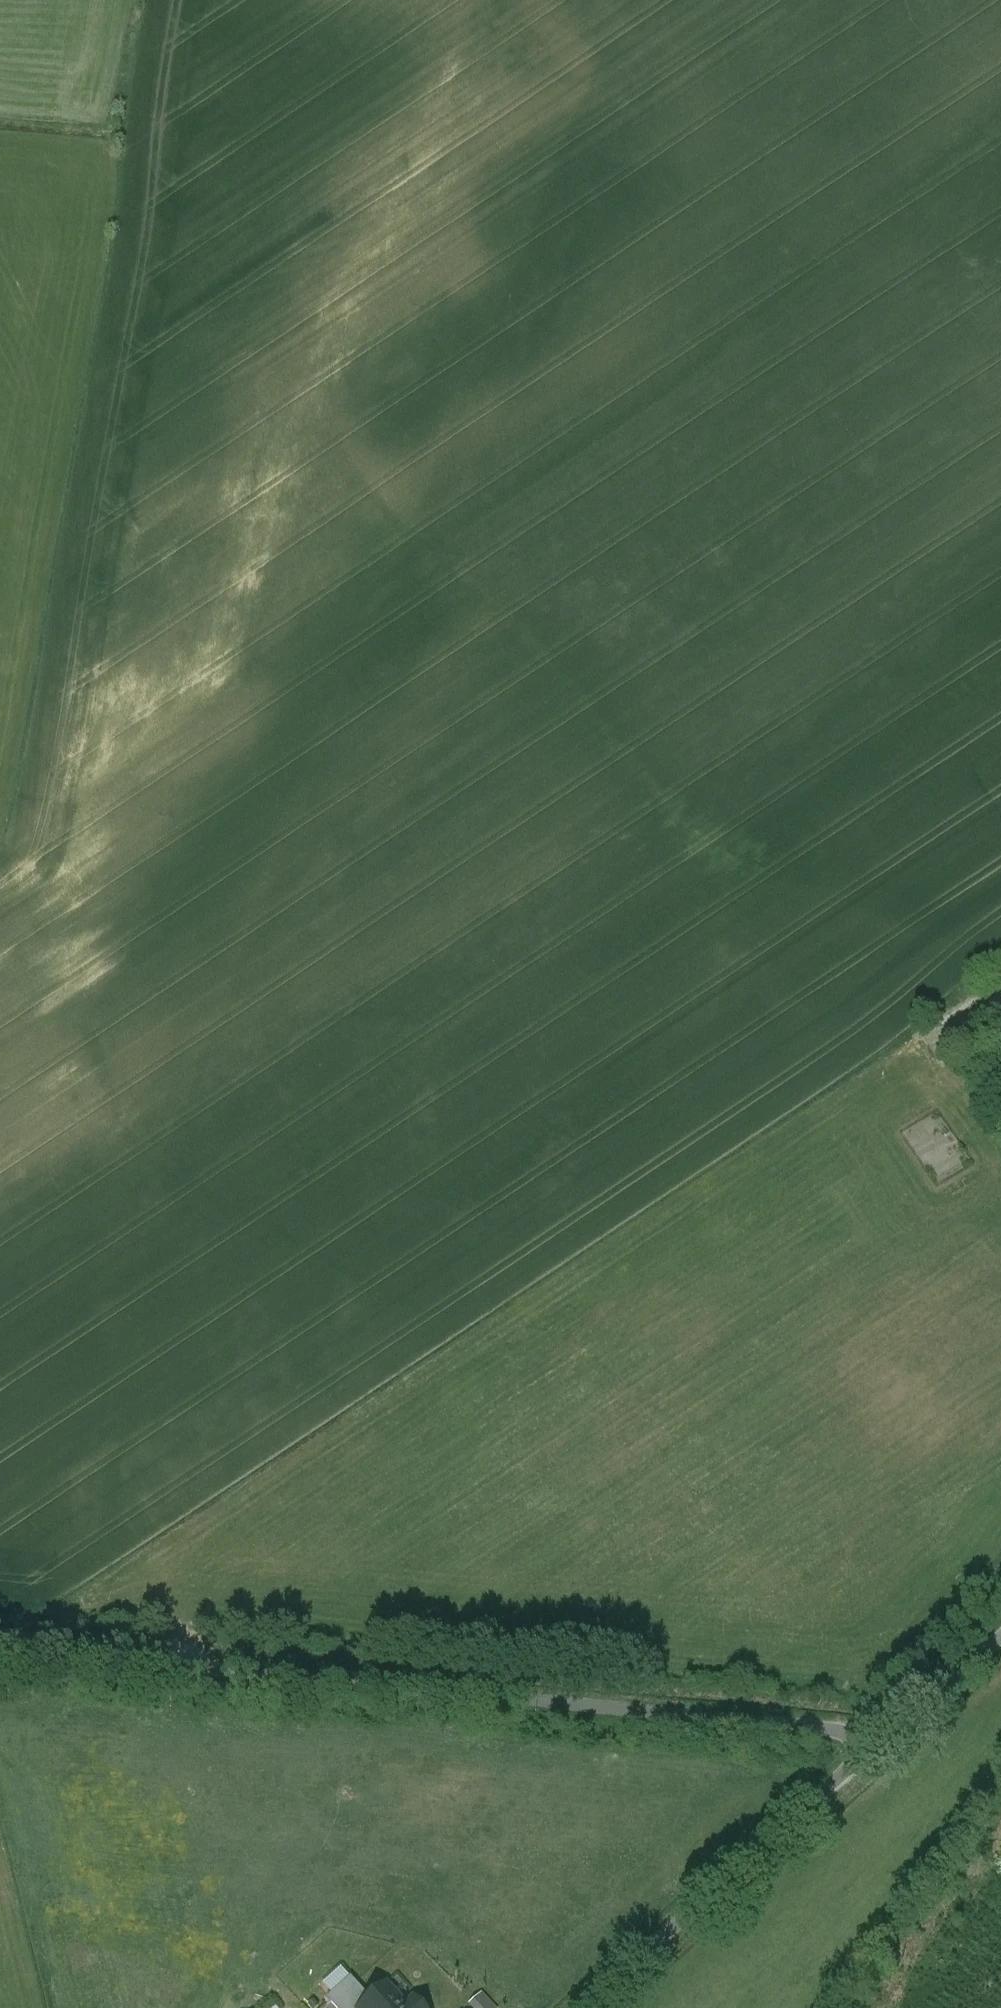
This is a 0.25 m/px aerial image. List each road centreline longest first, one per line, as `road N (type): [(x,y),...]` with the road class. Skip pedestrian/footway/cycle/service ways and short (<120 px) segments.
road 1 (unclassified): [(0,1651),(426,1685),(877,1734)]
road 2 (unclassified): [(877,1734),(588,2007)]
road 3 (unclassified): [(877,1734),(1000,1631)]

